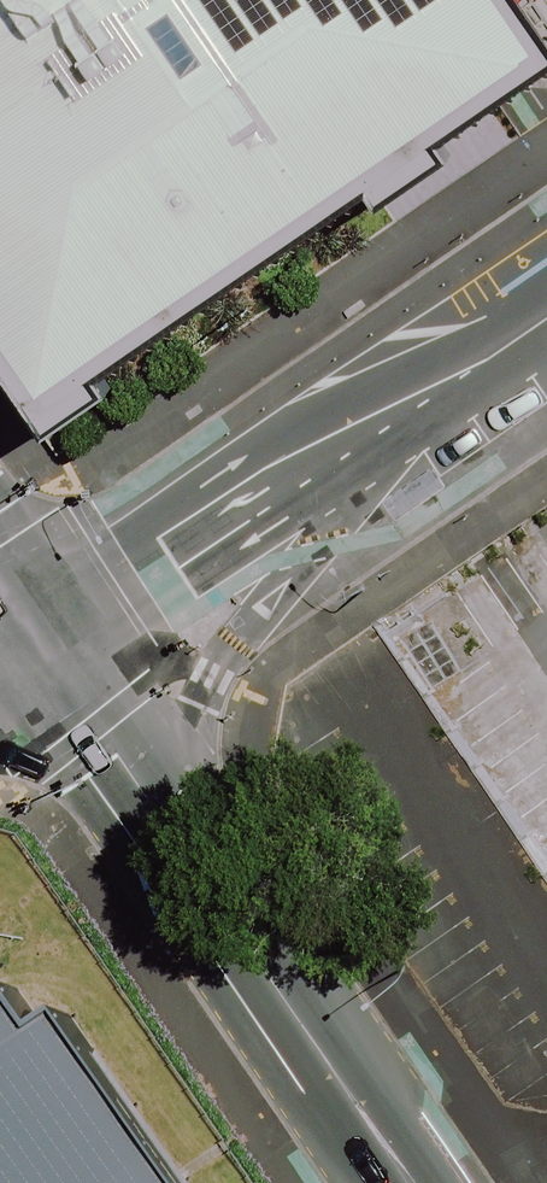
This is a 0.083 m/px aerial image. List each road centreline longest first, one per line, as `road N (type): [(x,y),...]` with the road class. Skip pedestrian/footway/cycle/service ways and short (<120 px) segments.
road 1 (tertiary): [(348,427),(338,506),(215,677),(195,772),(202,864)]
road 2 (secondary): [(420,1182),(202,864)]
road 3 (tertiary): [(348,427),(46,635)]
road 4 (secondary): [(202,864),(46,635)]
road 5 (tertiary): [(546,319),(493,356),(348,427)]

